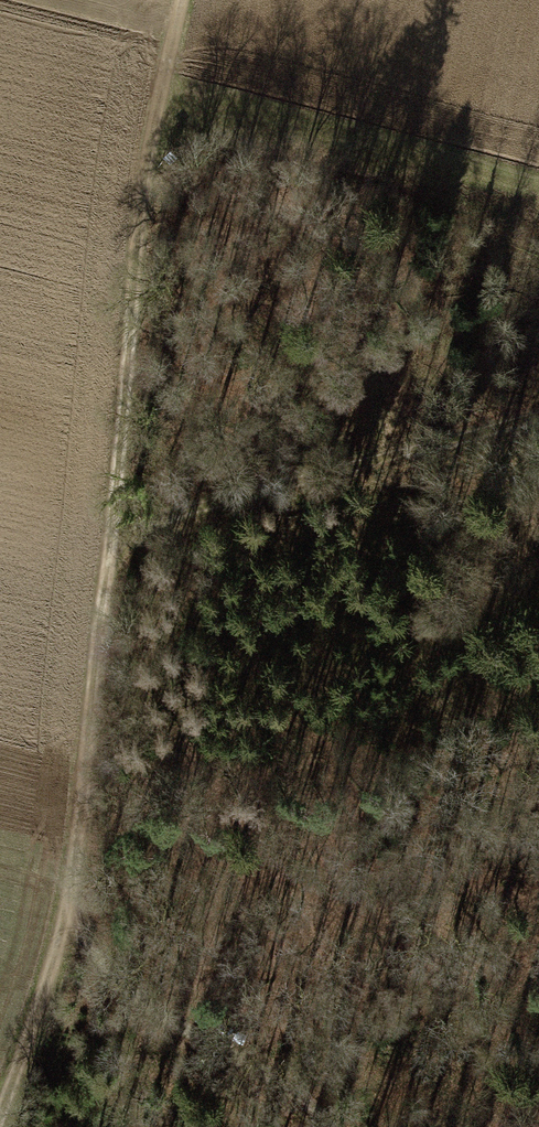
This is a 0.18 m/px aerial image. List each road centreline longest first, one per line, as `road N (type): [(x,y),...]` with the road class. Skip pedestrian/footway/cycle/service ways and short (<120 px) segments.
road 1 (track): [(0,1103),(65,926),(75,869),(156,90),(176,0)]
road 2 (track): [(538,419),(181,511),(109,544)]
road 3 (track): [(333,1126),(307,1099),(146,1001),(65,926)]

